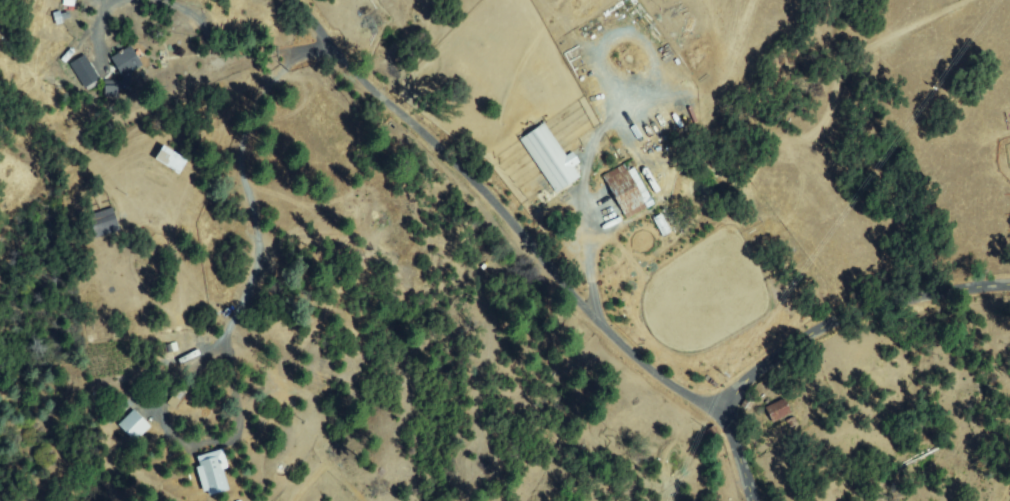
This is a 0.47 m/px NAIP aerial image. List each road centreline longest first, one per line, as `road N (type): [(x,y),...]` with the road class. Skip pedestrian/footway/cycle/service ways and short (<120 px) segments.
road 1 (residential): [(732,414),(689,390),(608,321),(474,172),(298,0)]
road 2 (tertiary): [(1009,284),(874,305),(803,335),(754,371),(732,414),(747,500)]
road 3 (residential): [(347,53),(280,54),(117,116),(66,110),(43,96)]

